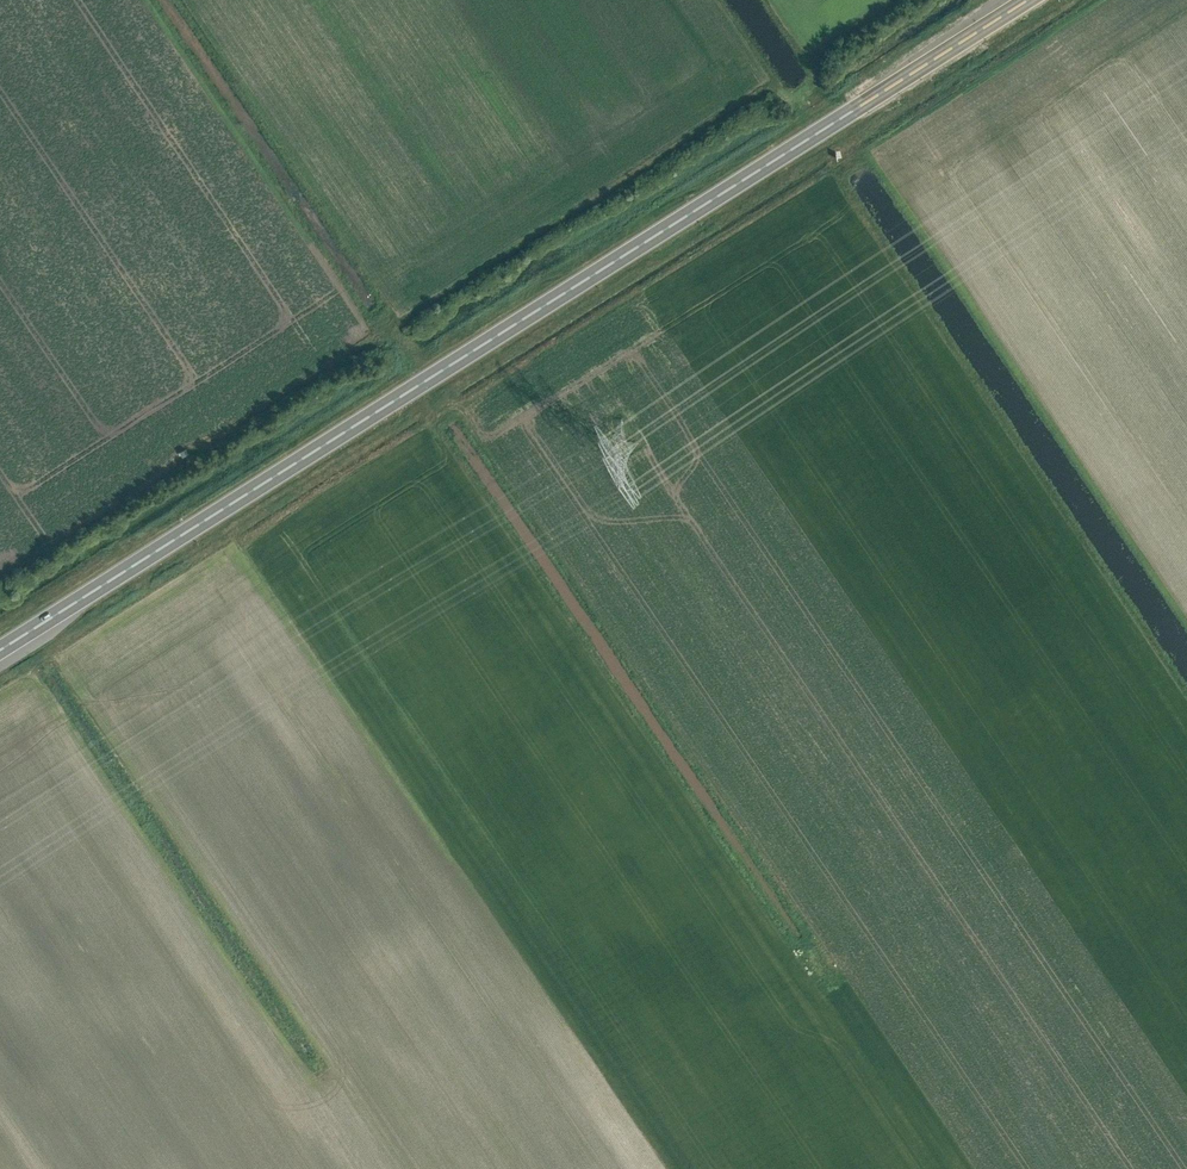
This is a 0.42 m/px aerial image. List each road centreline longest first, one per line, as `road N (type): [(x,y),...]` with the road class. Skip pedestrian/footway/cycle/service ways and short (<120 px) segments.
road 1 (trunk): [(0,648),(1028,0)]

